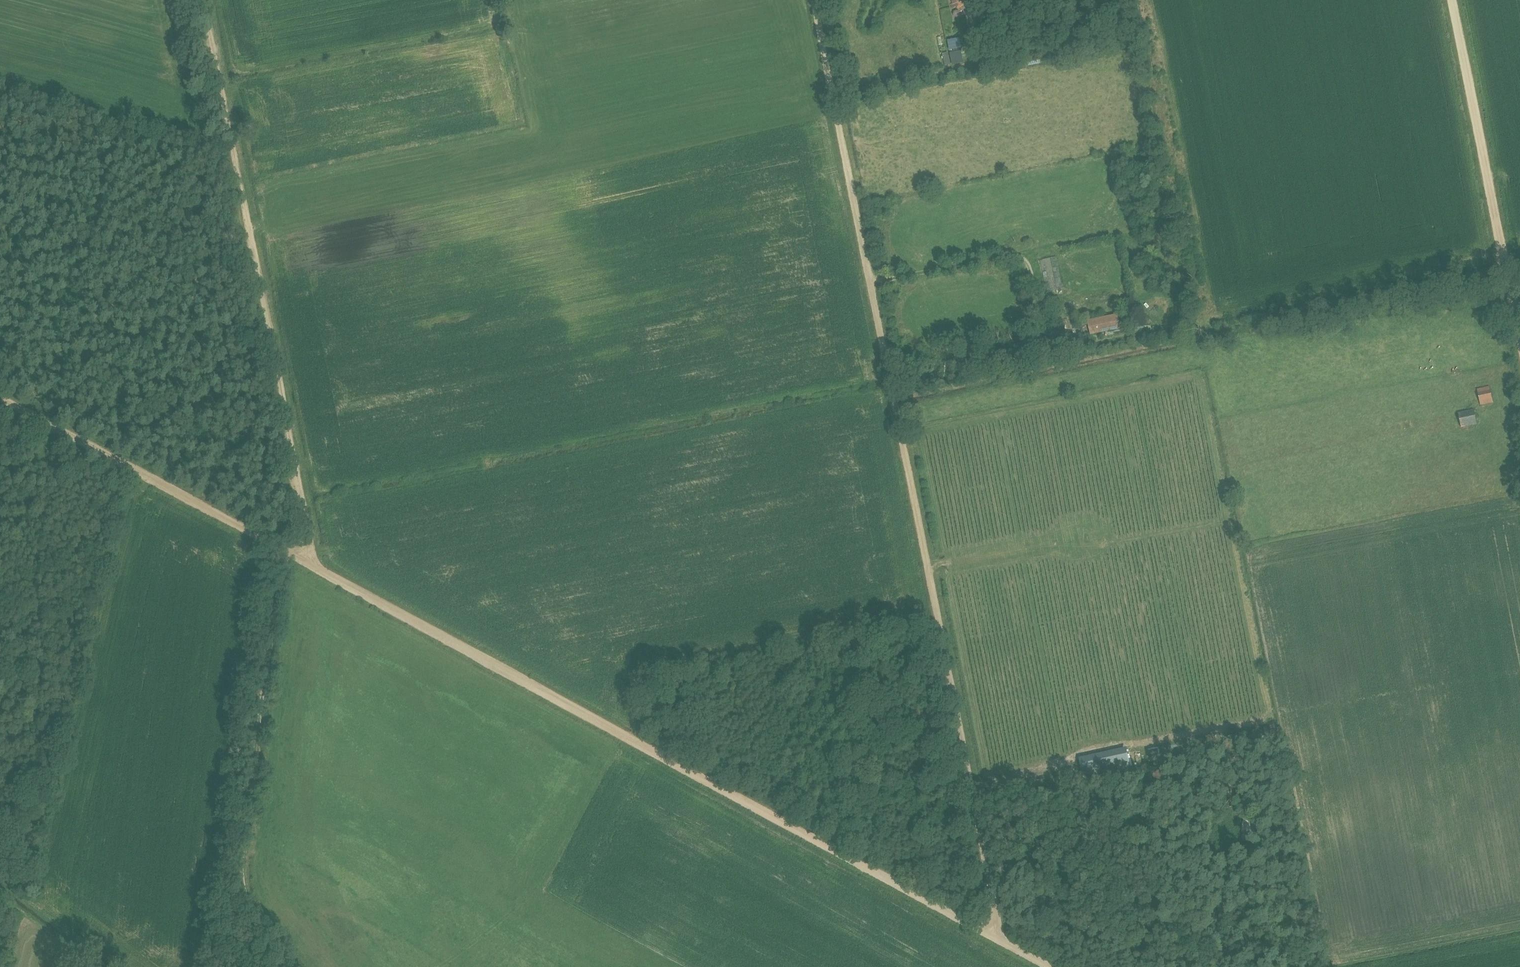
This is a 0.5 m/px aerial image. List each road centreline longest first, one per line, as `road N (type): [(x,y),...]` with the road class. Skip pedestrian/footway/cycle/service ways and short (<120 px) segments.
road 1 (track): [(816,0),(1003,937)]
road 2 (track): [(289,552),(1003,937)]
road 3 (track): [(201,0),(315,566)]
road 4 (track): [(280,547),(245,892),(298,966)]
road 5 (track): [(1519,328),(1454,0)]
road 6 (track): [(0,395),(289,552)]

